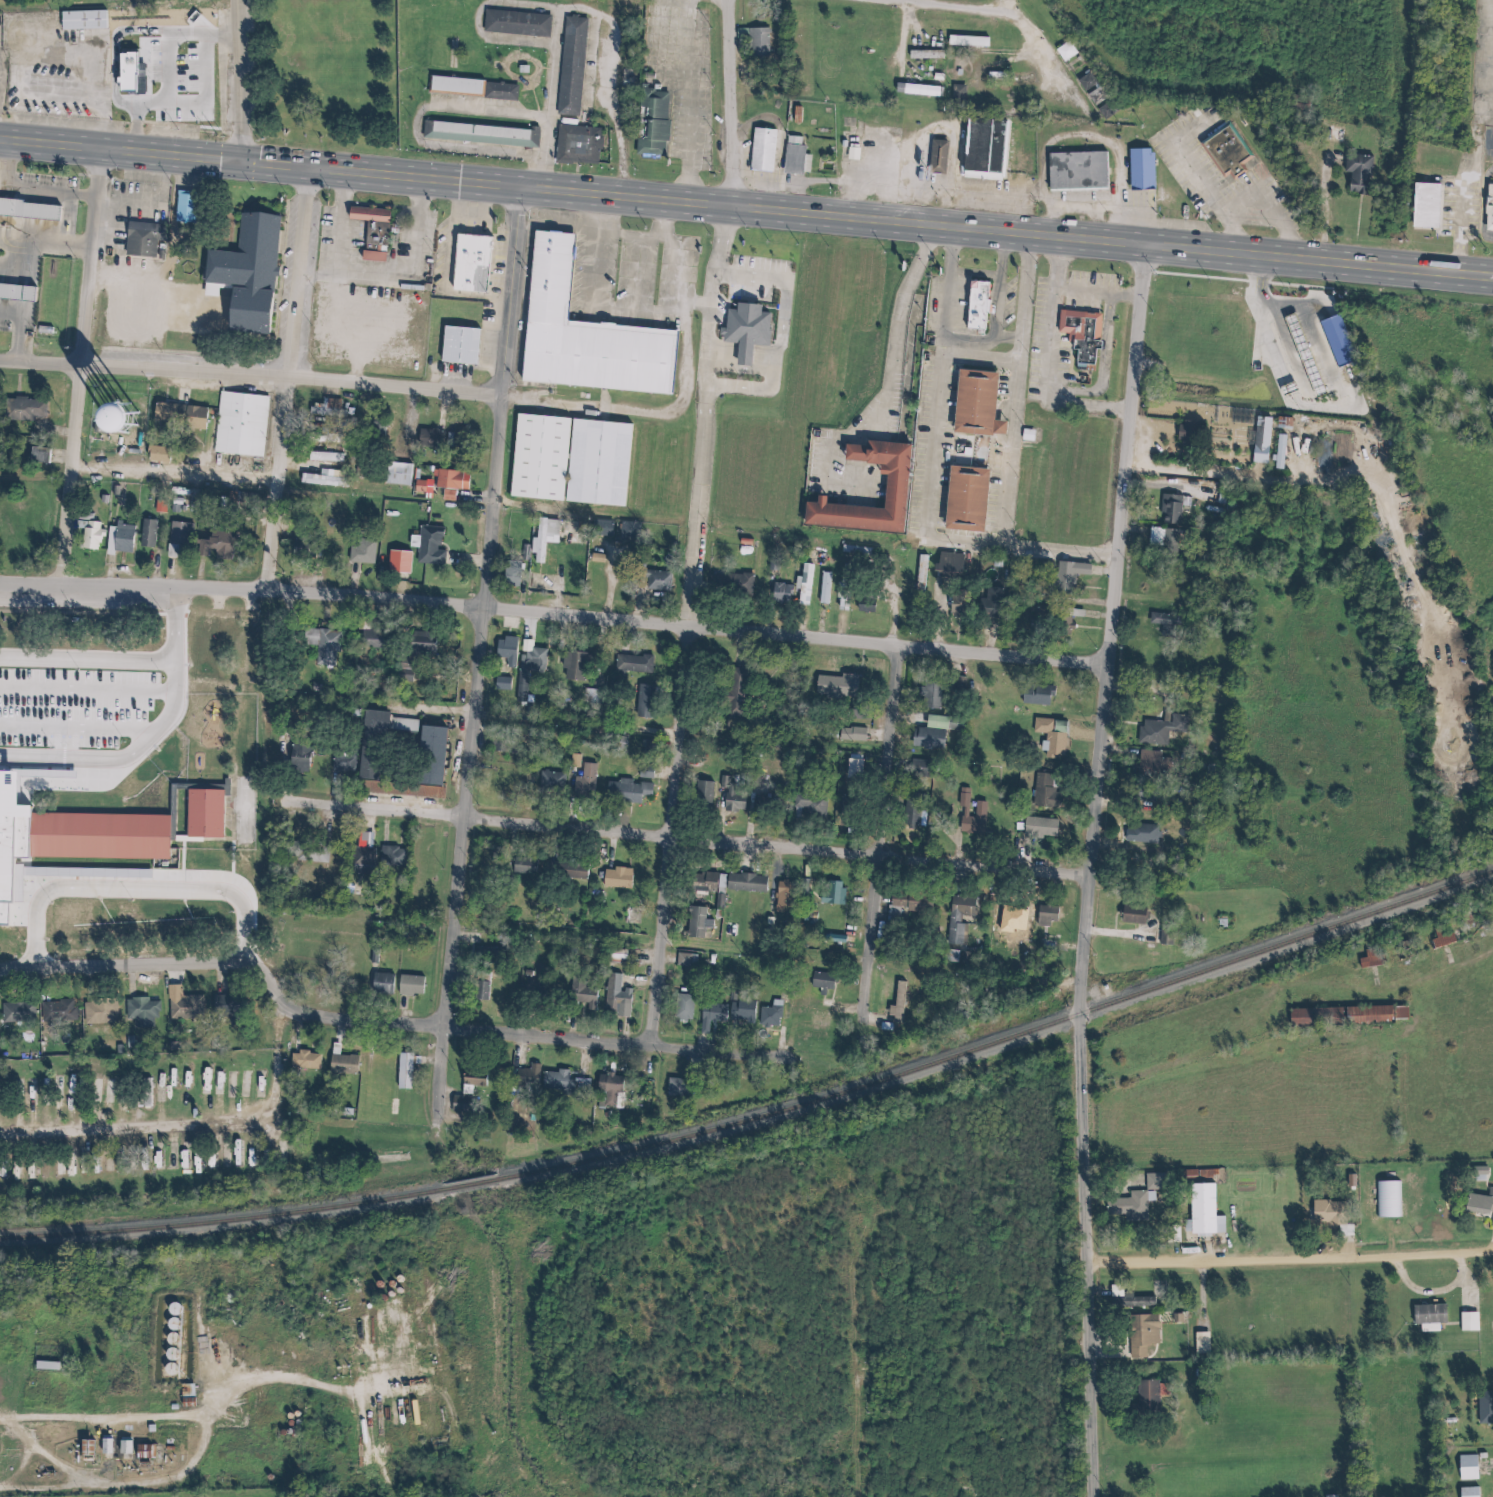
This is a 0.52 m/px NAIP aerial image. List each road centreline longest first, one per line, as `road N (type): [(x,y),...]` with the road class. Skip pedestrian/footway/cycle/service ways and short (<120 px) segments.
road 1 (primary): [(1492,281),(0,138)]
road 2 (residential): [(1088,1496),(1075,1094),(1082,955),(1129,554),(1153,250)]
road 3 (residential): [(1116,665),(263,590),(0,586)]
road 4 (residential): [(447,1123),(527,187)]
road 5 (residential): [(1090,874),(285,800)]
road 6 (residential): [(0,360),(512,400)]
road 7 (residential): [(789,1058),(283,1008)]
road 8 (residential): [(71,586),(114,150)]
road 9 (residential): [(275,591),(314,168)]
road 10 (residential): [(658,1047),(696,625)]
road 11 (residential): [(696,625),(734,206)]
road 12 (residential): [(1492,1252),(1080,1266)]
road 13 (residential): [(0,1130),(275,1112),(283,1008)]
road 14 (residential): [(872,1025),(908,647)]
road 15 (residential): [(263,590),(249,962)]
road 16 (residential): [(283,1008),(273,976),(249,962),(0,969)]
road 17 (residential): [(964,231),(936,533)]
road 18 (residential): [(1115,140),(1023,16),(893,0)]
road 19 (residential): [(734,206),(736,0)]
road 20 (residential): [(248,163),(245,0)]

